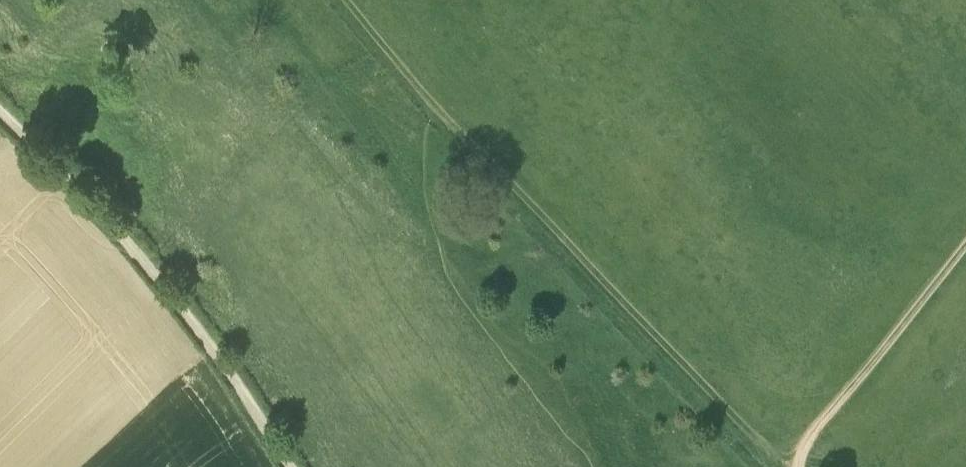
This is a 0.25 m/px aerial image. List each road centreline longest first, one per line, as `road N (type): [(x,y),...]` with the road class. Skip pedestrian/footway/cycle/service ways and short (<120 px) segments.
road 1 (track): [(778,466),(438,108)]
road 2 (track): [(292,466),(123,235),(0,110)]
road 3 (track): [(800,466),(814,435),(965,244)]
road 4 (track): [(438,108),(341,0)]

